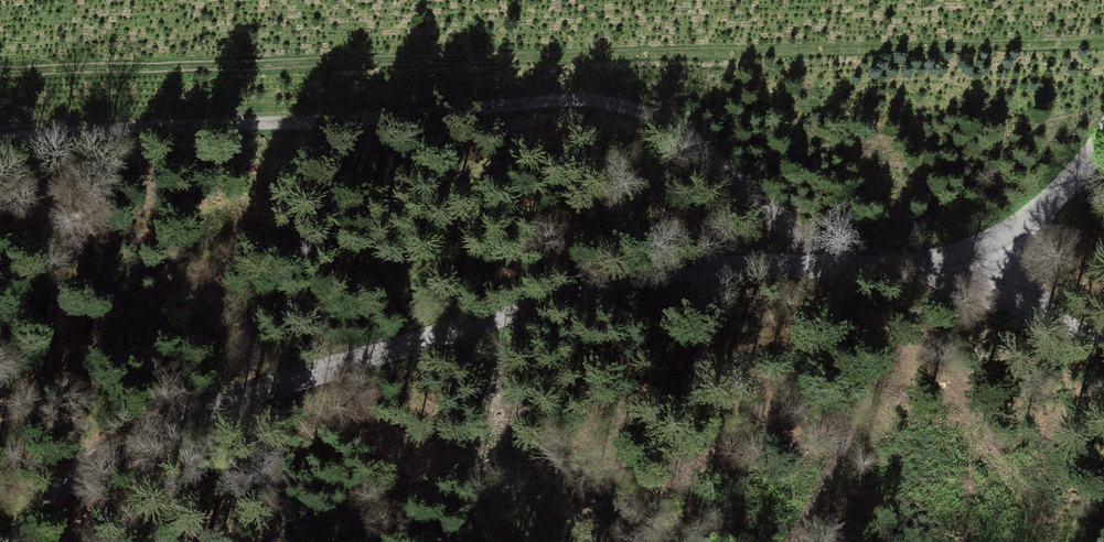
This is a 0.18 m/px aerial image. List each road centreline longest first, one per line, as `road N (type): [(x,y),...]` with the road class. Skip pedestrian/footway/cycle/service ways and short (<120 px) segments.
road 1 (unclassified): [(14,541),(88,467),(163,425),(543,304),(729,270),(908,267),(979,252)]
road 2 (track): [(0,142),(572,98),(665,124),(780,224),(812,266)]
road 3 (unclassified): [(979,252),(1045,212),(1103,142)]
road 4 (unclassified): [(979,252),(1048,318),(1103,342)]

